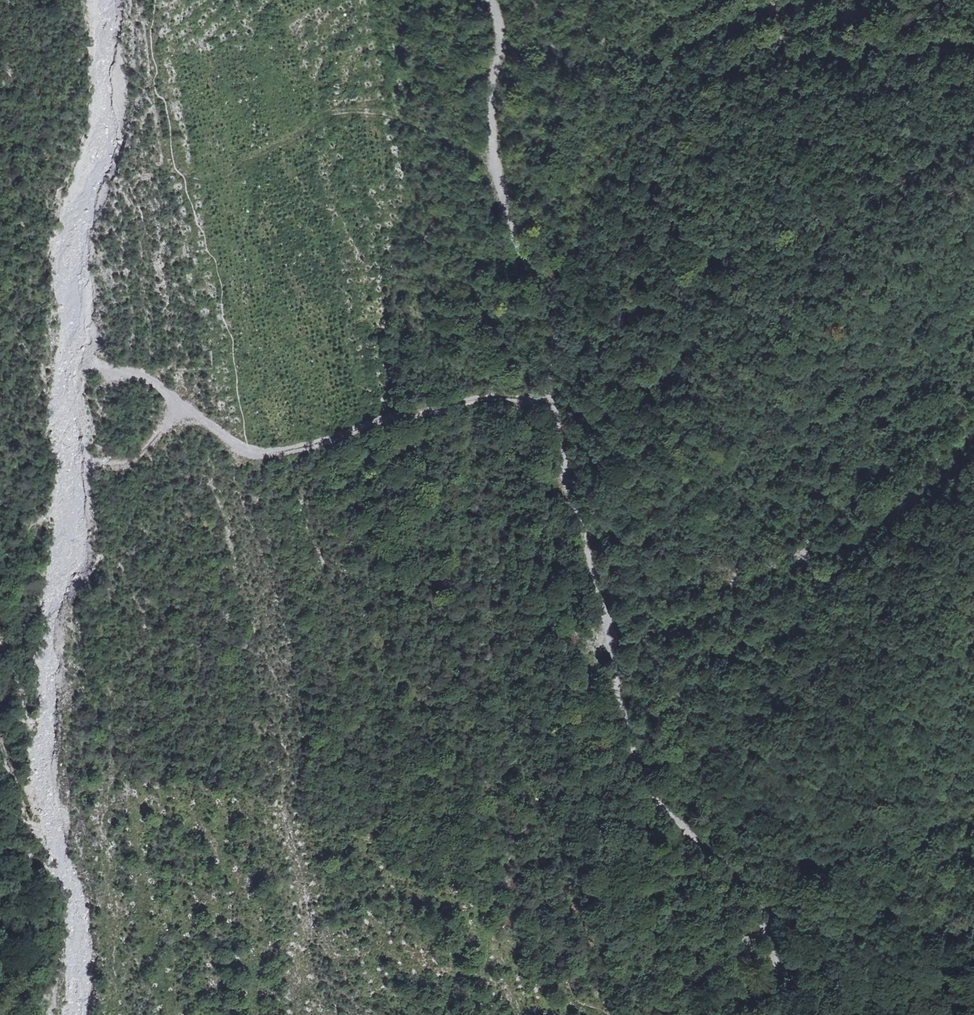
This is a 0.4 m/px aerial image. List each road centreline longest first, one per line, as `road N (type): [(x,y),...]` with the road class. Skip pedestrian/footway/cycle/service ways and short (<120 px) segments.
road 1 (track): [(488,0),(500,27),(490,163),(521,254),(544,289),(559,442),(603,614),(619,732),(660,808),(742,882),(779,963),(783,1014)]
road 2 (track): [(553,399),(483,398),(261,455),(144,377),(96,364)]

